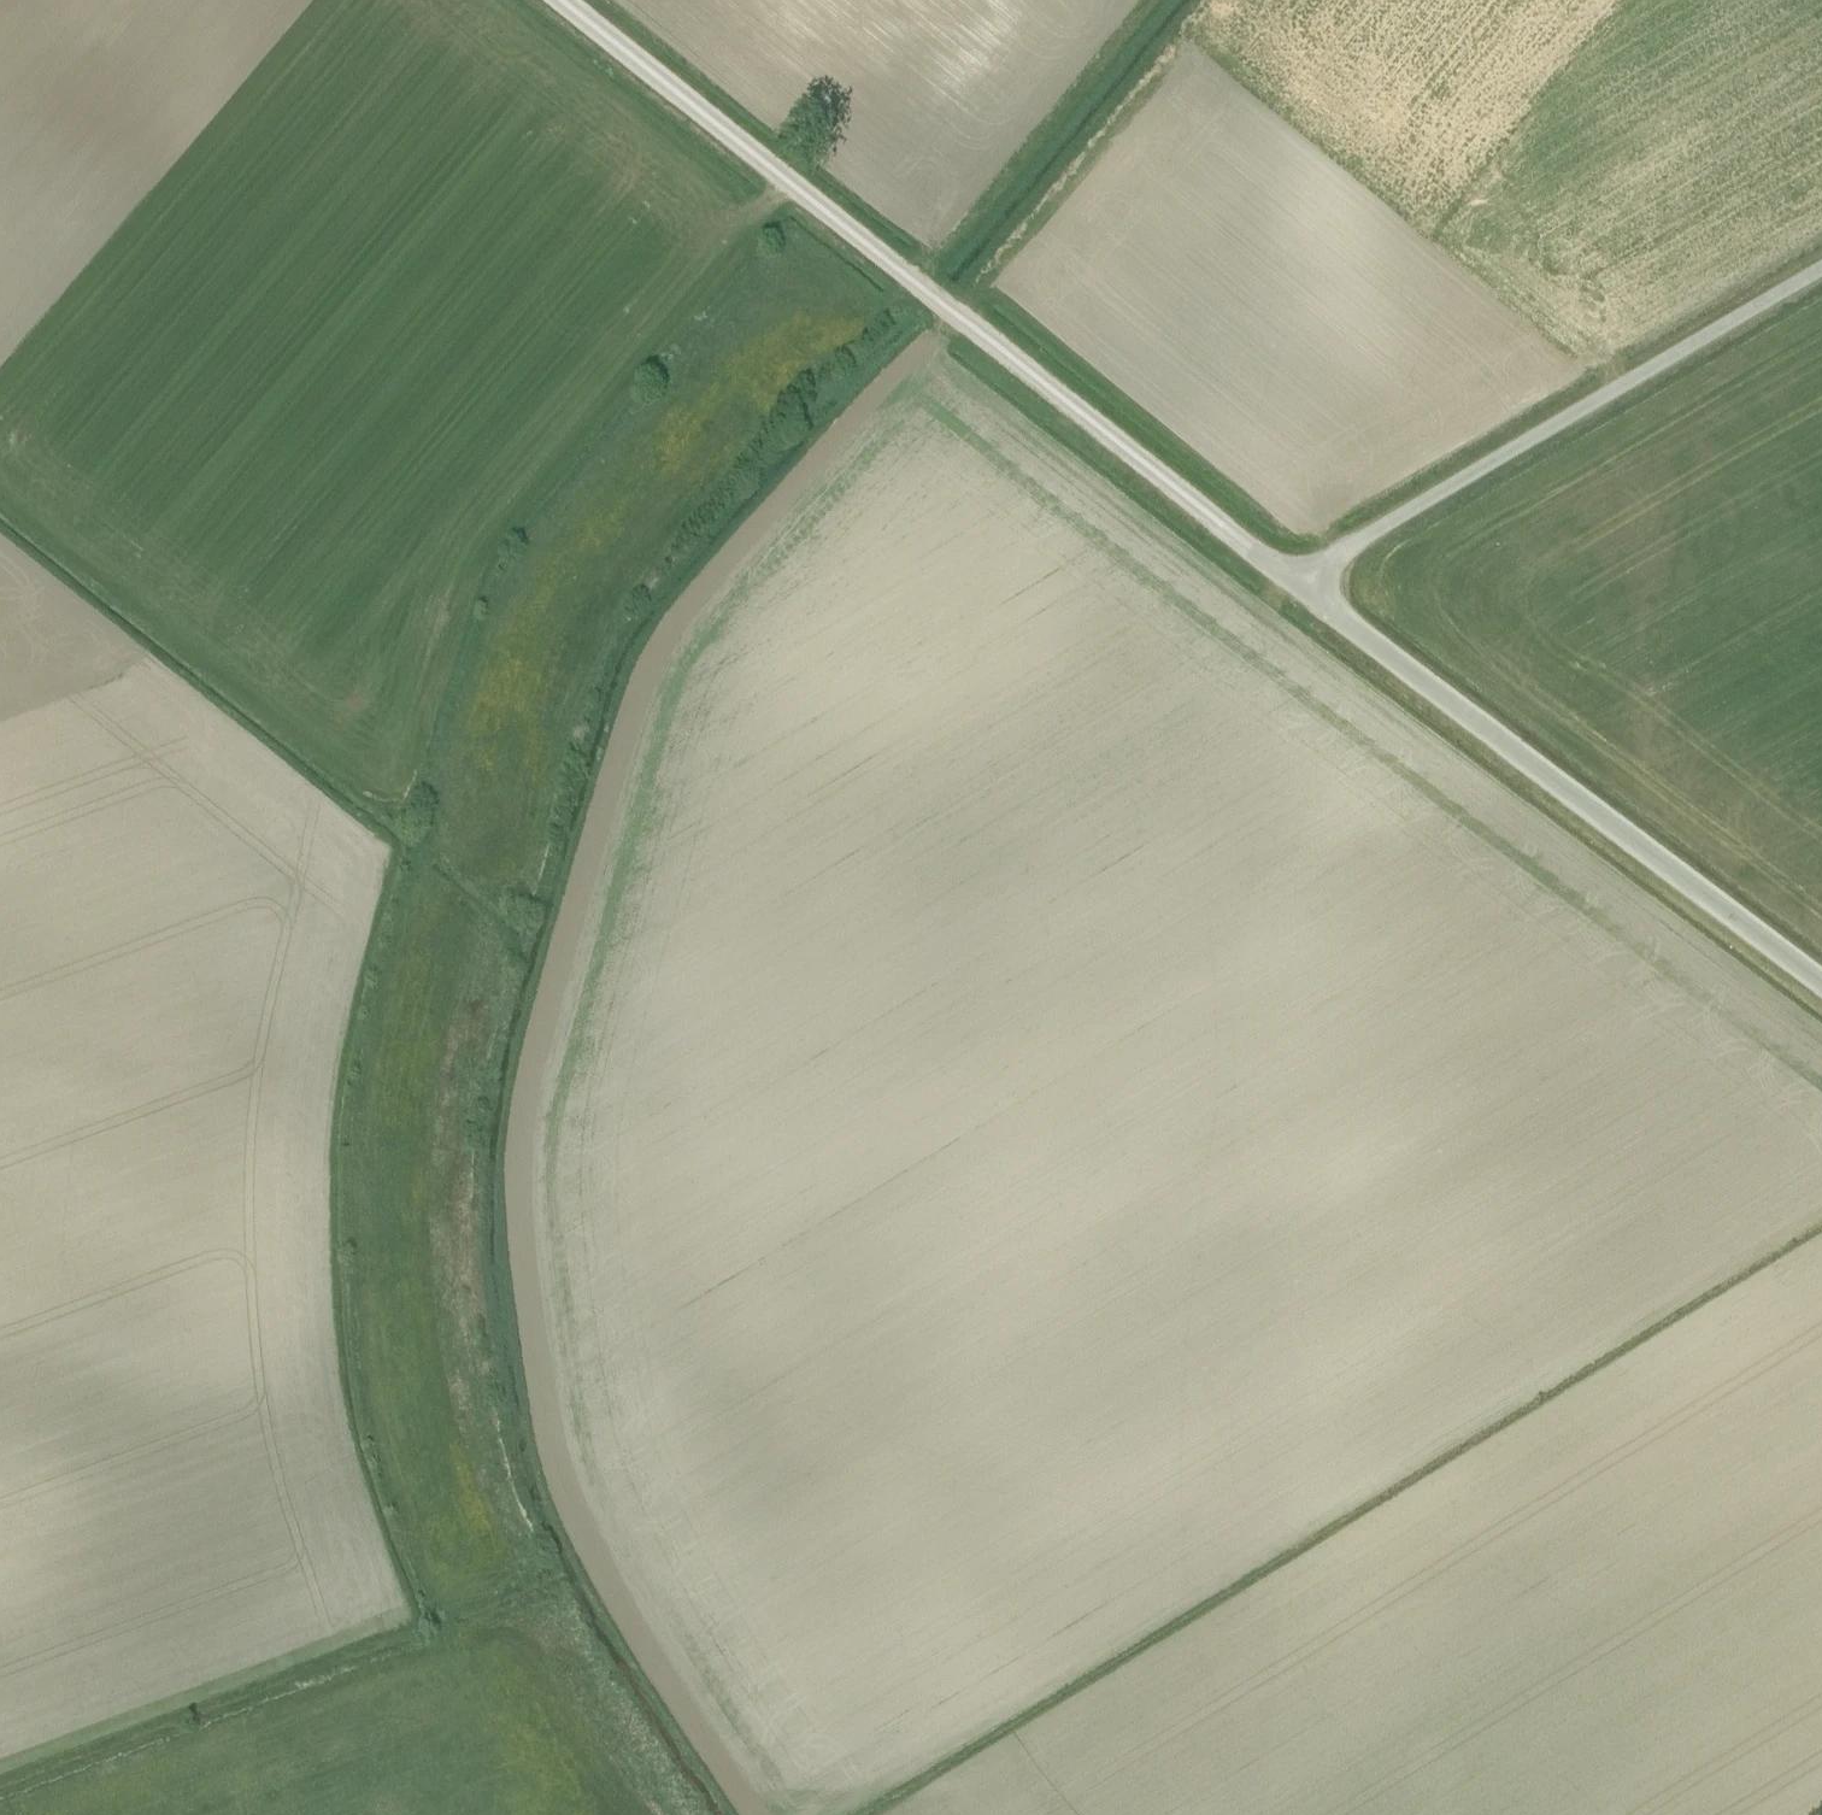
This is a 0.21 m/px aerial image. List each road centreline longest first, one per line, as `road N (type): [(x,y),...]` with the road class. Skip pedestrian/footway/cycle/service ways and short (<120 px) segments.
road 1 (track): [(1297,581),(557,0)]
road 2 (unclassified): [(1297,581),(1821,976)]
road 3 (unclassified): [(1297,581),(1821,269)]

